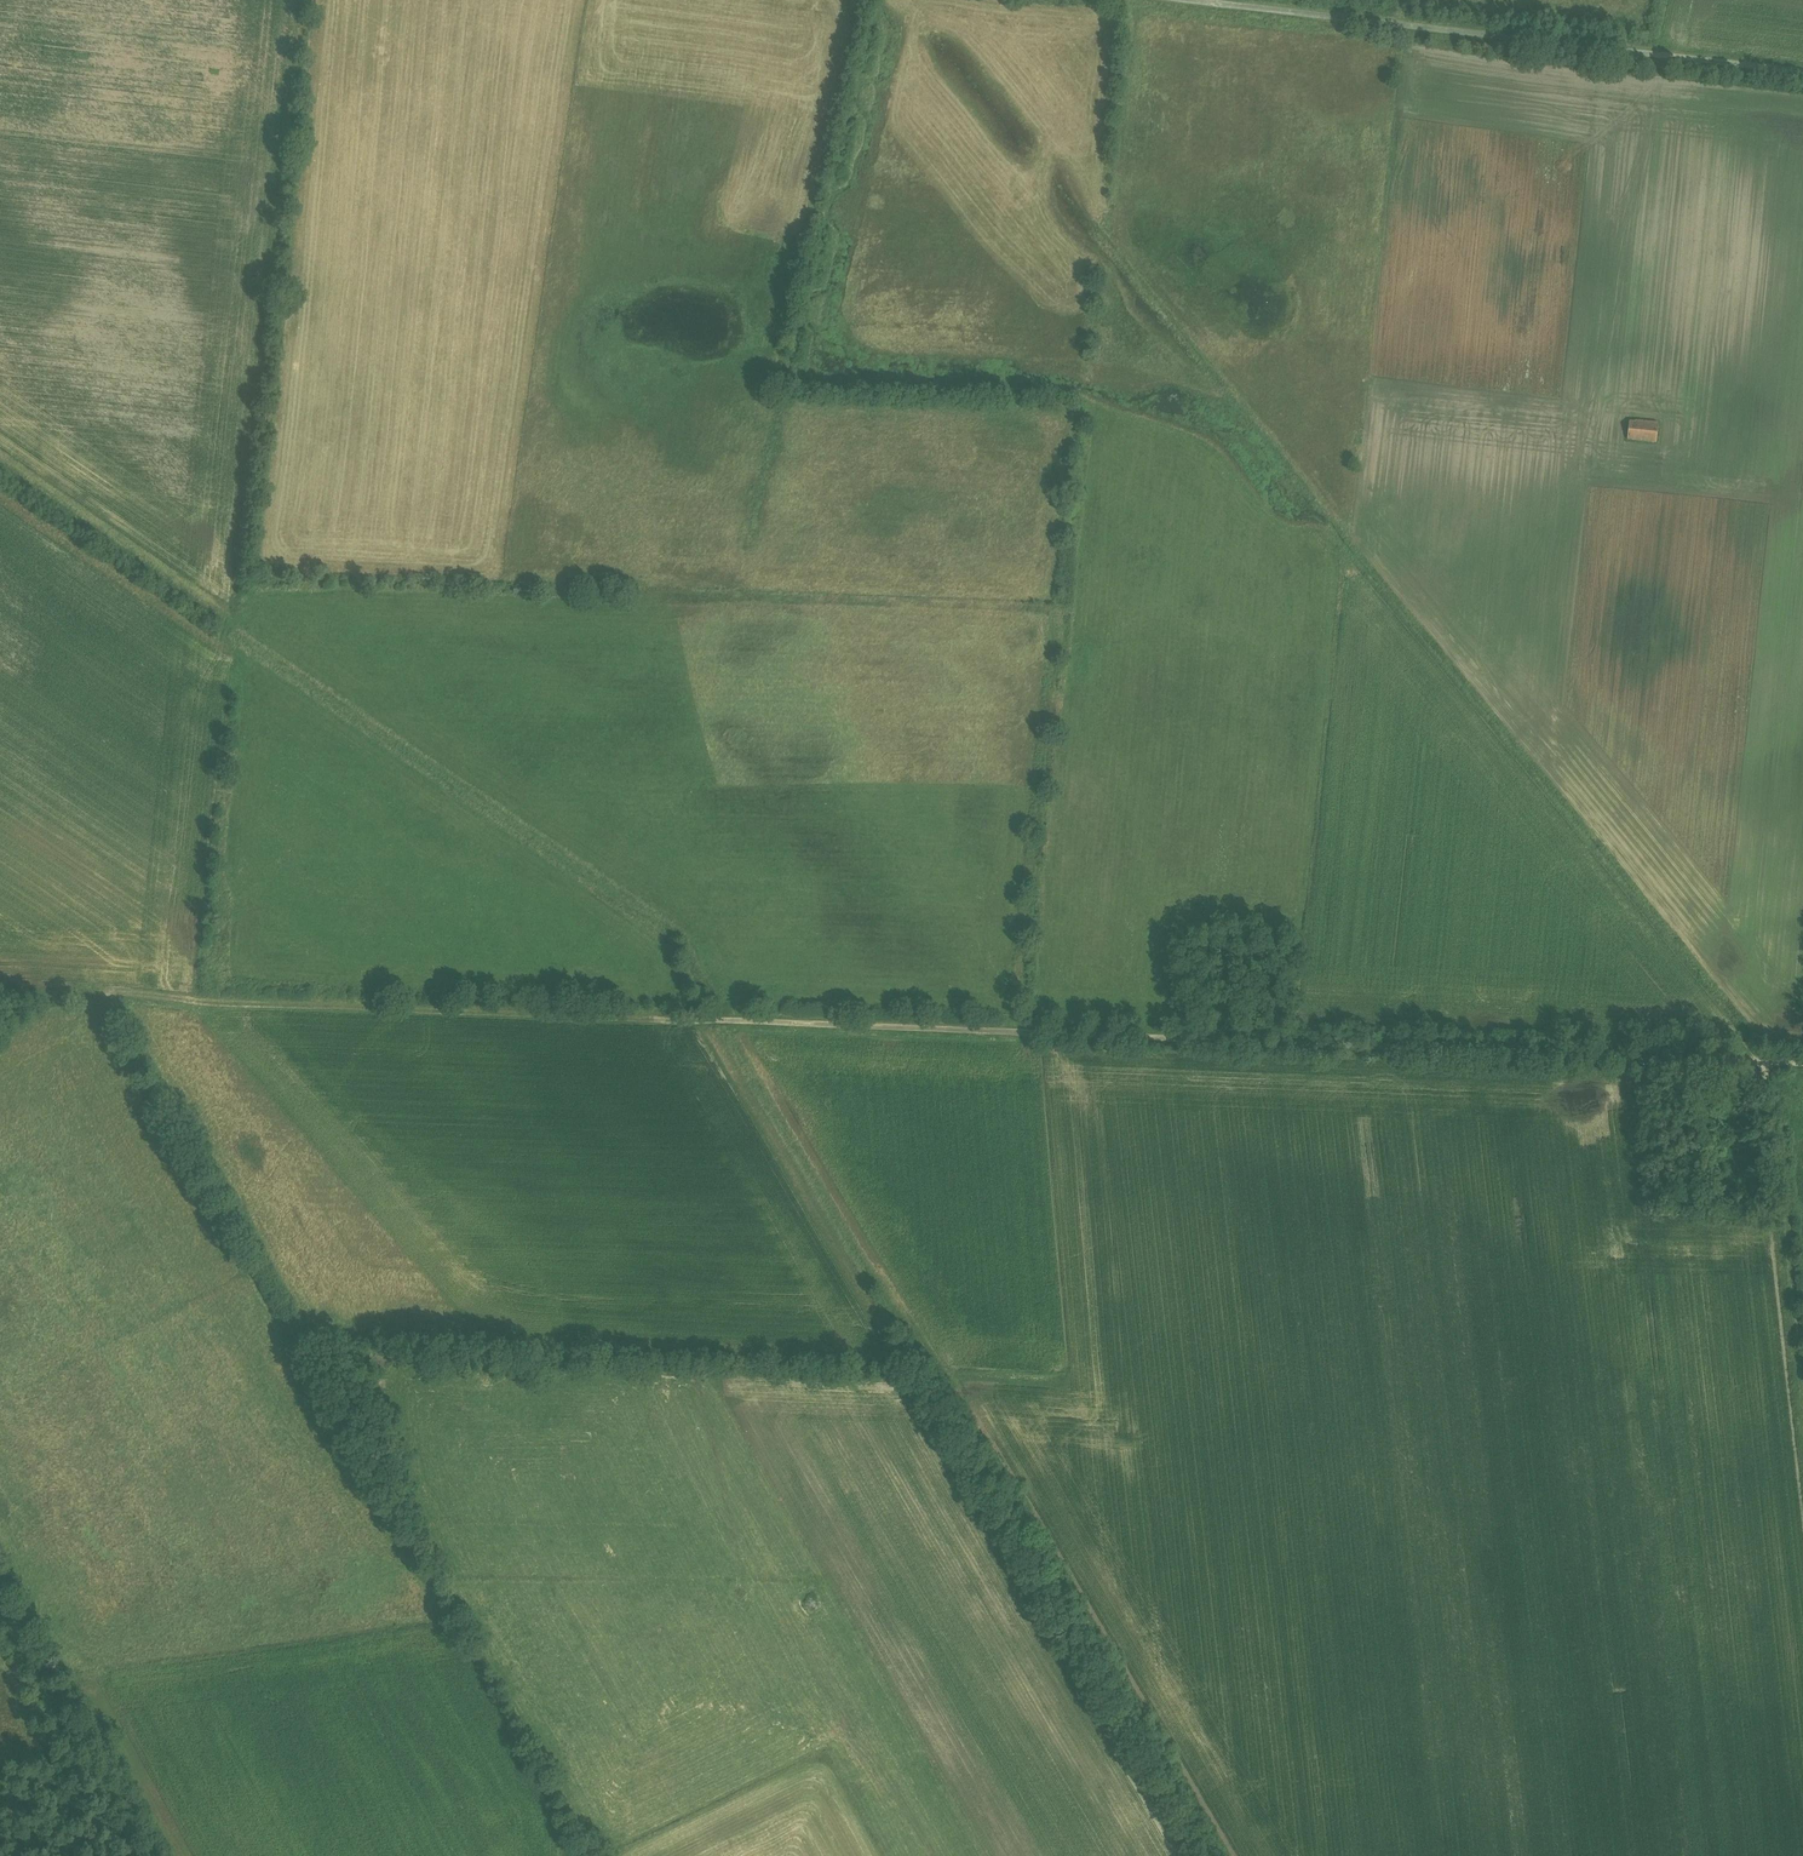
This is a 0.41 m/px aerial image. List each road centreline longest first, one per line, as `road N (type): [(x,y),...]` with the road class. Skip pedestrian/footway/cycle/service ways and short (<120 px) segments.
road 1 (track): [(113,995),(1802,1060)]
road 2 (track): [(1802,61),(1269,0)]
road 3 (track): [(1765,1060),(1802,1372)]

